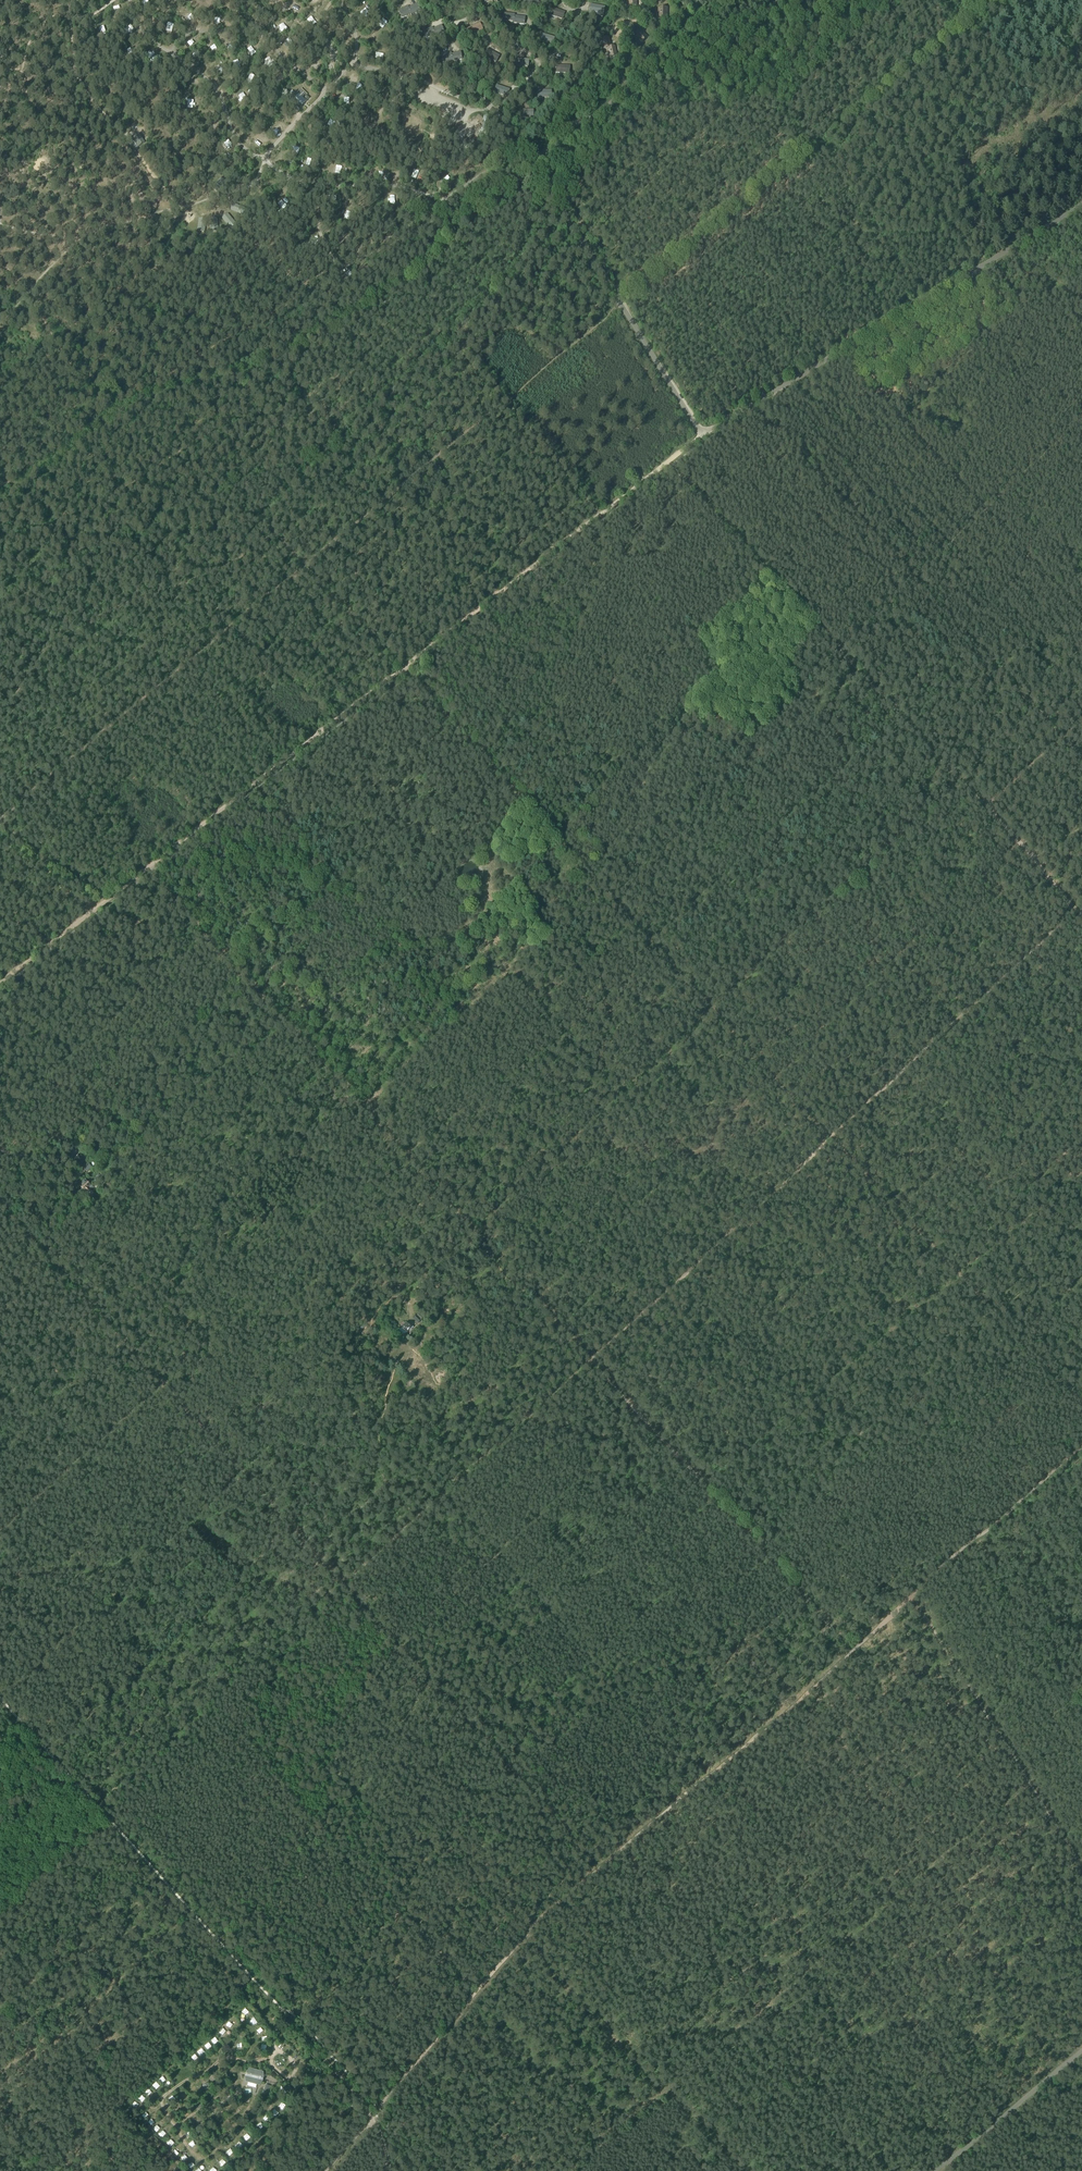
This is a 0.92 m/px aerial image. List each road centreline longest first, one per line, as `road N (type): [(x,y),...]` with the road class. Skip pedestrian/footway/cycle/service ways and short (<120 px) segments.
road 1 (track): [(0,708),(38,655),(102,613),(193,579),(275,534),(825,1139)]
road 2 (track): [(600,1871),(341,1583),(588,1360)]
road 3 (track): [(538,185),(476,218),(425,274),(63,529),(29,501),(0,519)]
road 4 (track): [(588,1360),(536,1305),(501,1282),(479,1245),(146,866)]
road 5 (unclassified): [(703,434),(533,169),(556,136),(601,111),(720,0)]
road 6 (track): [(0,1204),(341,1583)]
road 7 (track): [(982,811),(664,463)]
road 8 (unclassified): [(703,434),(1081,206)]
road 9 (track): [(588,1360),(850,1653)]
road 10 (track): [(825,1139),(1081,1405)]
road 11 (track): [(0,224),(65,242),(242,190),(256,182),(264,161),(310,182)]
road 12 (track): [(825,1139),(1076,914)]
road 13 (track): [(588,1360),(825,1139)]
road 14 (track): [(310,182),(329,253),(341,263),(398,240),(450,194),(529,148)]
road 15 (track): [(114,0),(97,13),(70,16),(75,69),(133,149)]
road 16 (unclassified): [(936,2170),(1081,2050)]
road 17 (track): [(1076,914),(982,811)]
road 18 (track): [(310,182),(397,186),(444,200)]
road 19 (track): [(982,811),(1081,720)]
road 20 (track): [(111,902),(0,827)]
road 21 (track): [(6,1211),(72,1185),(71,1207),(47,1214)]

